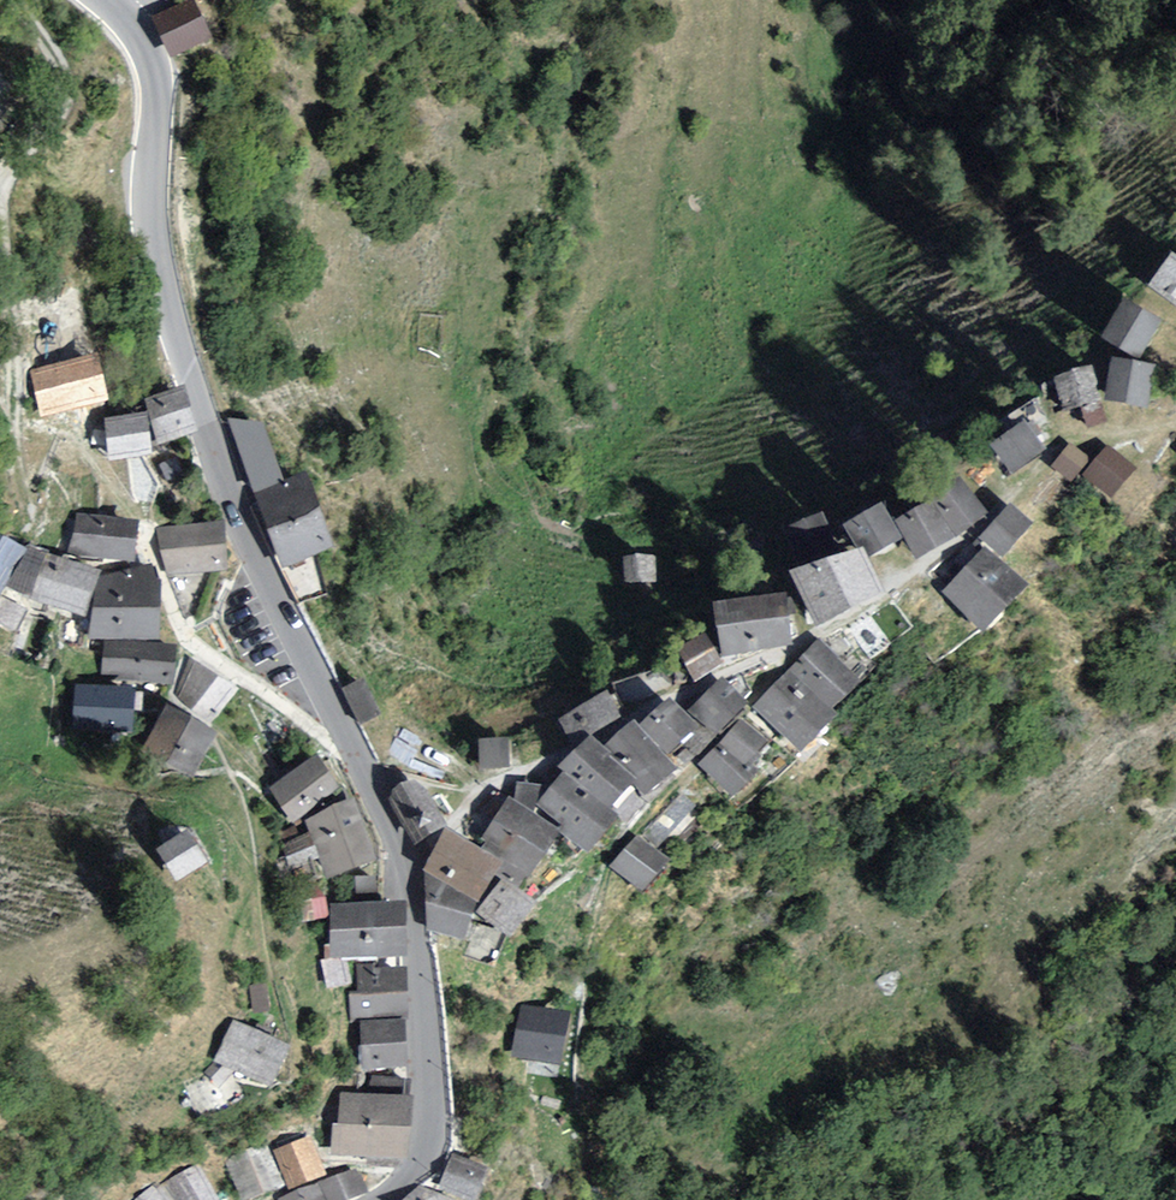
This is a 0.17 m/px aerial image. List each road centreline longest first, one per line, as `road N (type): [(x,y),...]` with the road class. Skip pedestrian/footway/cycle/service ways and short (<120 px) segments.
road 1 (tertiary): [(380,1199),(418,1168),(433,1128),(406,861),(238,520),(187,364),(152,222),(150,75),(135,28),(104,0)]
road 2 (track): [(0,3),(32,76),(35,105),(0,159)]

